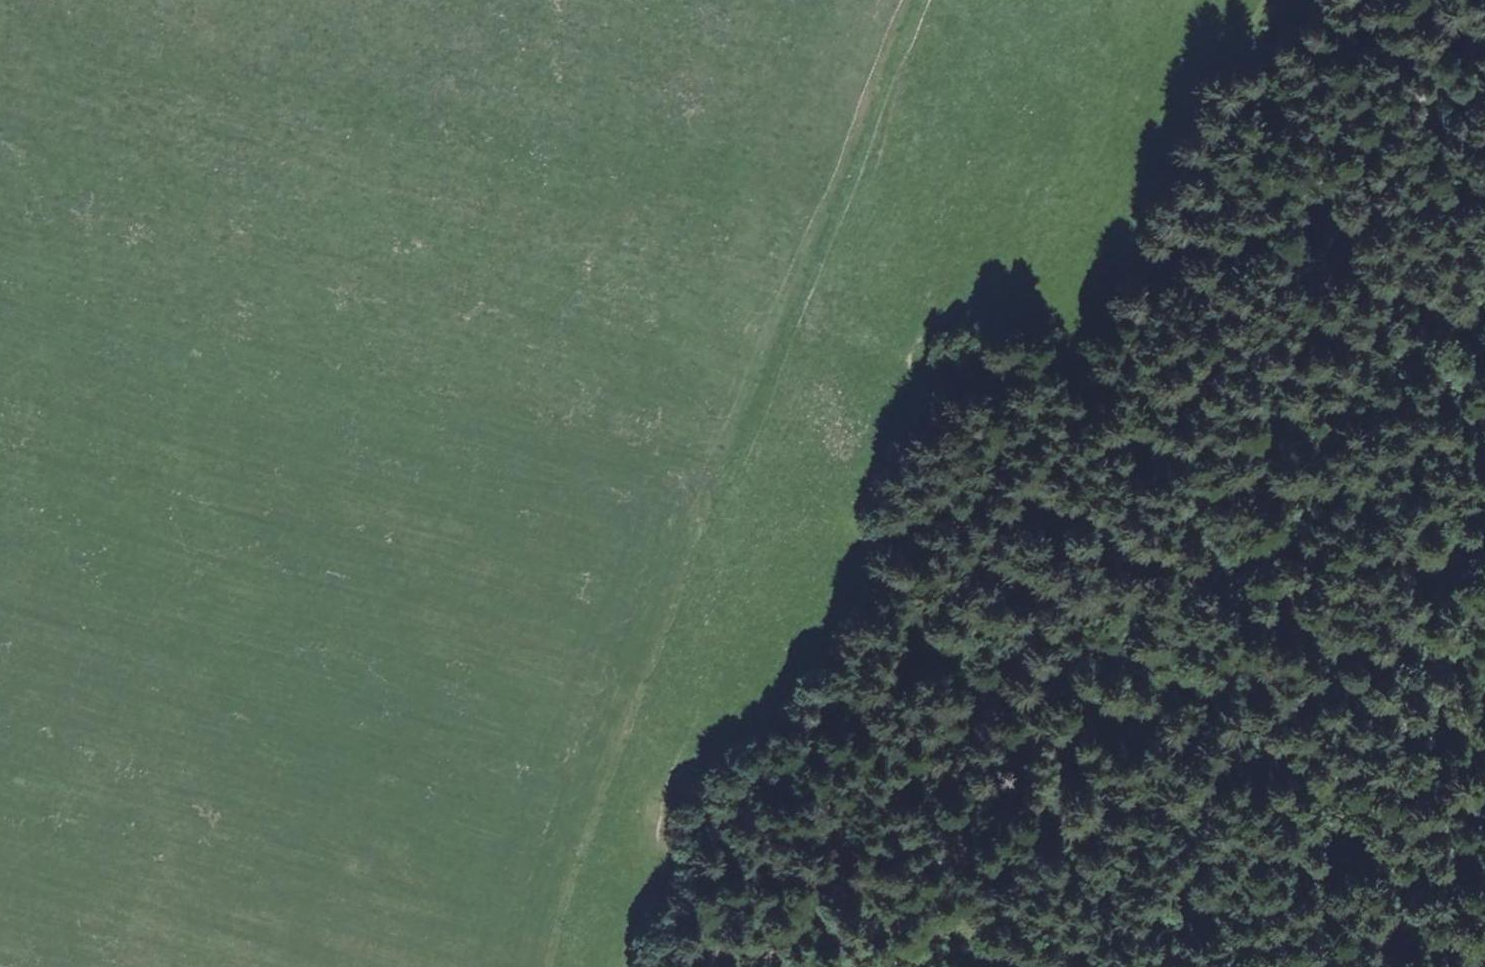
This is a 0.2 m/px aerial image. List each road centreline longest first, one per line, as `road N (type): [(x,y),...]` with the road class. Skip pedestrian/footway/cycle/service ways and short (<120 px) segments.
road 1 (track): [(907,0),(799,253)]

